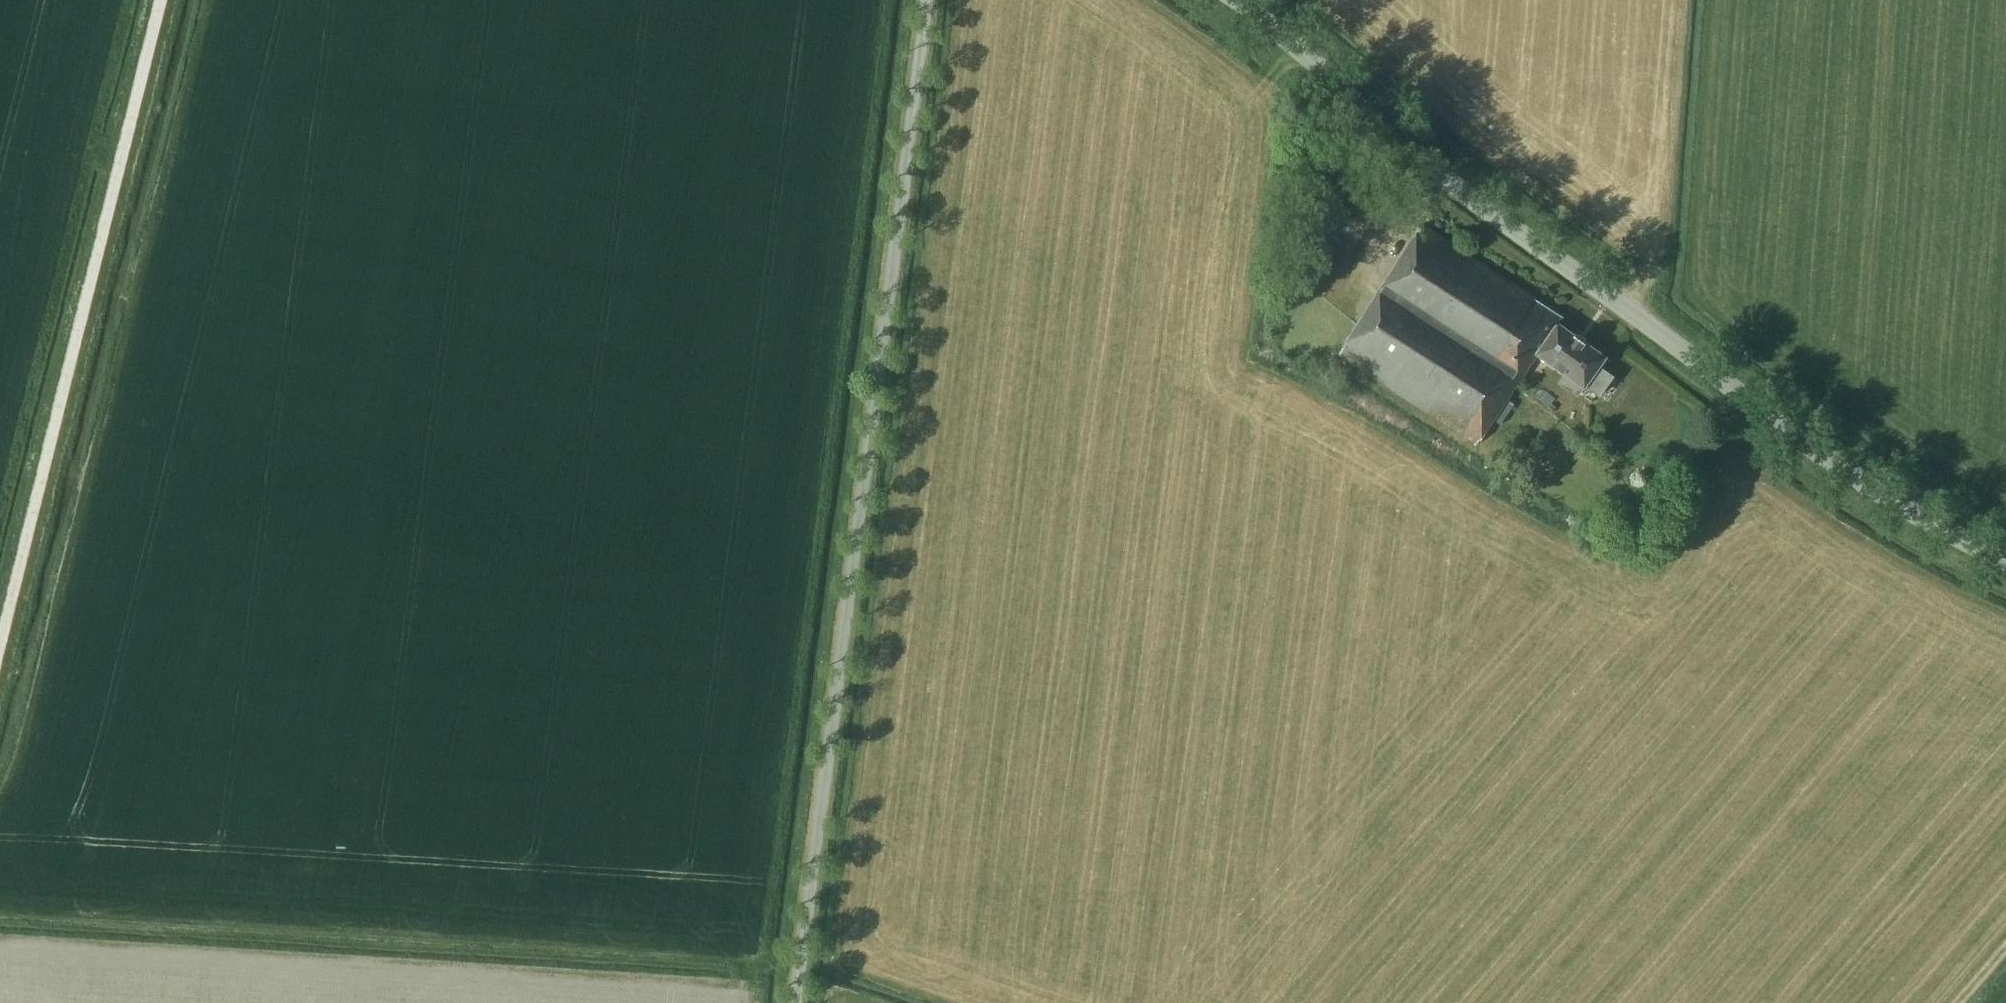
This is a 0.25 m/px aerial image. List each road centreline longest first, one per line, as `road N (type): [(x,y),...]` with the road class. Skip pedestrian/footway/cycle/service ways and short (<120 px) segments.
road 1 (tertiary): [(1230,0),(1314,57),(1780,433),(2005,564)]
road 2 (track): [(160,0),(0,640)]

